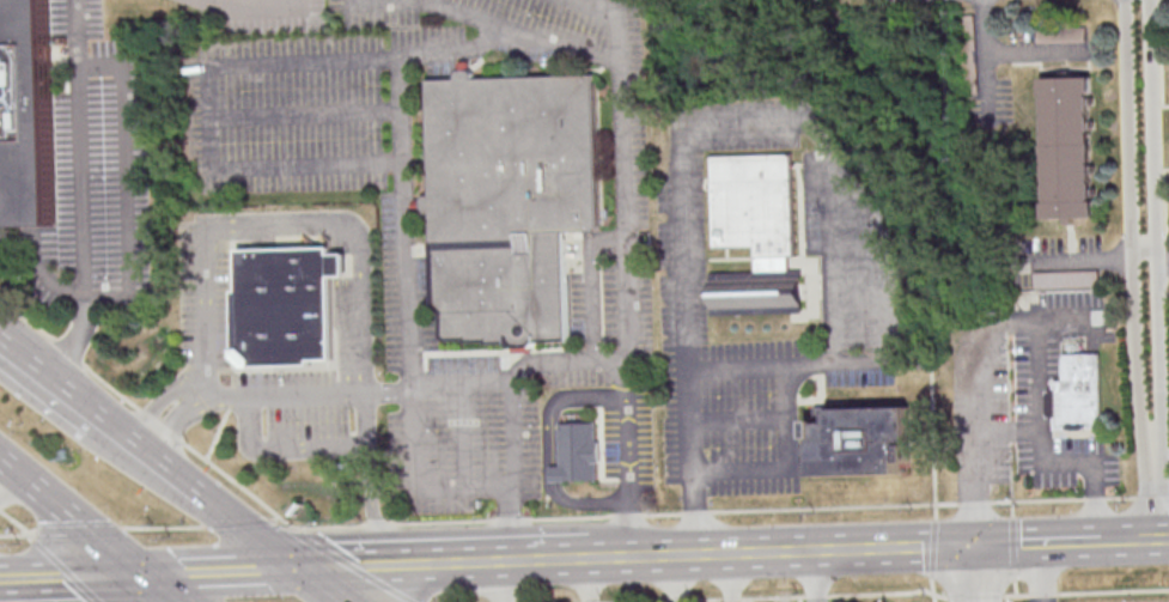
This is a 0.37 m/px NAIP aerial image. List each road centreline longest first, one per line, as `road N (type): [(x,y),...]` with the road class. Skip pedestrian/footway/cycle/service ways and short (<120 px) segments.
road 1 (secondary): [(985,545),(596,559)]
road 2 (secondary): [(596,559),(297,568)]
road 3 (primary): [(0,461),(147,577)]
road 4 (primary): [(297,568),(157,460)]
road 5 (secondary): [(297,568),(147,577)]
road 6 (secondary): [(147,577),(0,580)]

